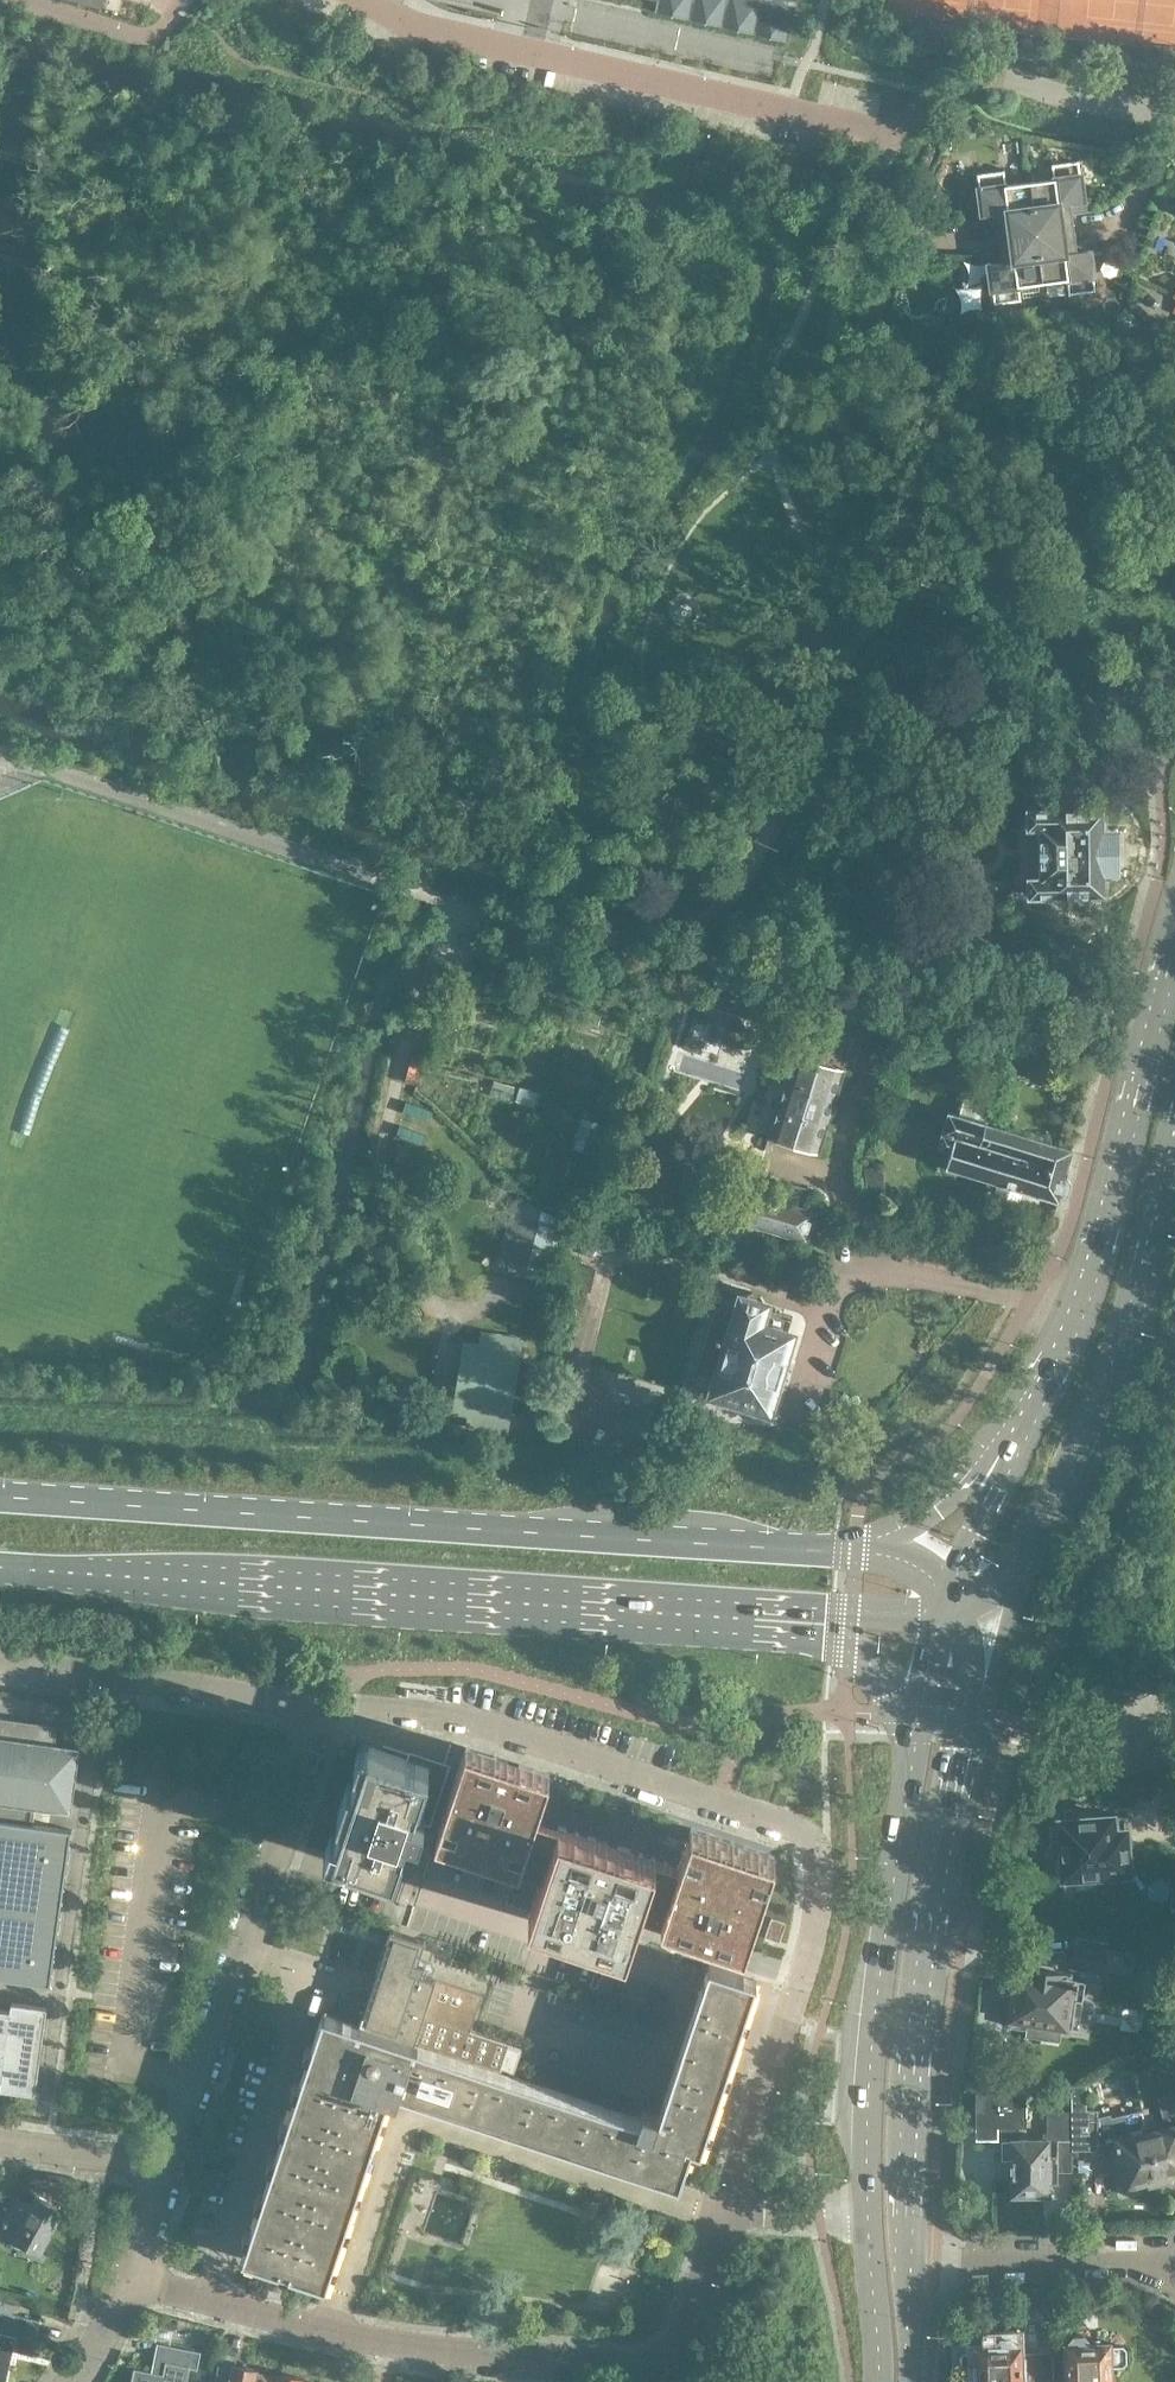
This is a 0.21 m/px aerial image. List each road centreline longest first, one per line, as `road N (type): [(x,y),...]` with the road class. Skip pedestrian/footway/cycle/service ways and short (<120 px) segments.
road 1 (unclassified): [(728,2211),(823,1908),(827,1841),(788,1809),(308,1699)]
road 2 (primary): [(854,1553),(0,1495)]
road 3 (primary): [(0,1569),(849,1625)]
road 4 (residential): [(1174,119),(977,76),(882,130),(857,127),(441,36),(360,0)]
road 5 (unclassified): [(137,2271),(388,2344),(649,2361),(675,2334),(728,2211)]
road 6 (primary): [(912,2261),(909,2167),(931,1928),(991,1615)]
road 7 (primary): [(1174,952),(1093,1257),(1017,1451)]
road 8 (primary): [(991,1615),(1101,1408),(1174,1156)]
road 9 (primary): [(913,1749),(874,2005),(866,2211)]
road 10 (residential): [(308,1699),(0,1657)]
road 11 (residential): [(1162,2260),(912,2261)]
road 12 (residential): [(244,1936),(308,1699)]
road 13 (residential): [(244,1936),(170,2167)]
road 14 (primary): [(1017,1451),(854,1553)]
road 15 (residential): [(170,2167),(0,2145)]
road 16 (primary): [(866,2211),(879,2381)]
road 17 (primary): [(1017,1451),(954,1587)]
road 18 (primary): [(849,1625),(888,1688),(913,1749)]
road 19 (unclassified): [(728,2211),(866,2211)]
road 20 (primary): [(941,1616),(913,1749)]
road 21 (residential): [(137,2271),(72,2381)]
road 22 (primary): [(910,2381),(912,2261)]

